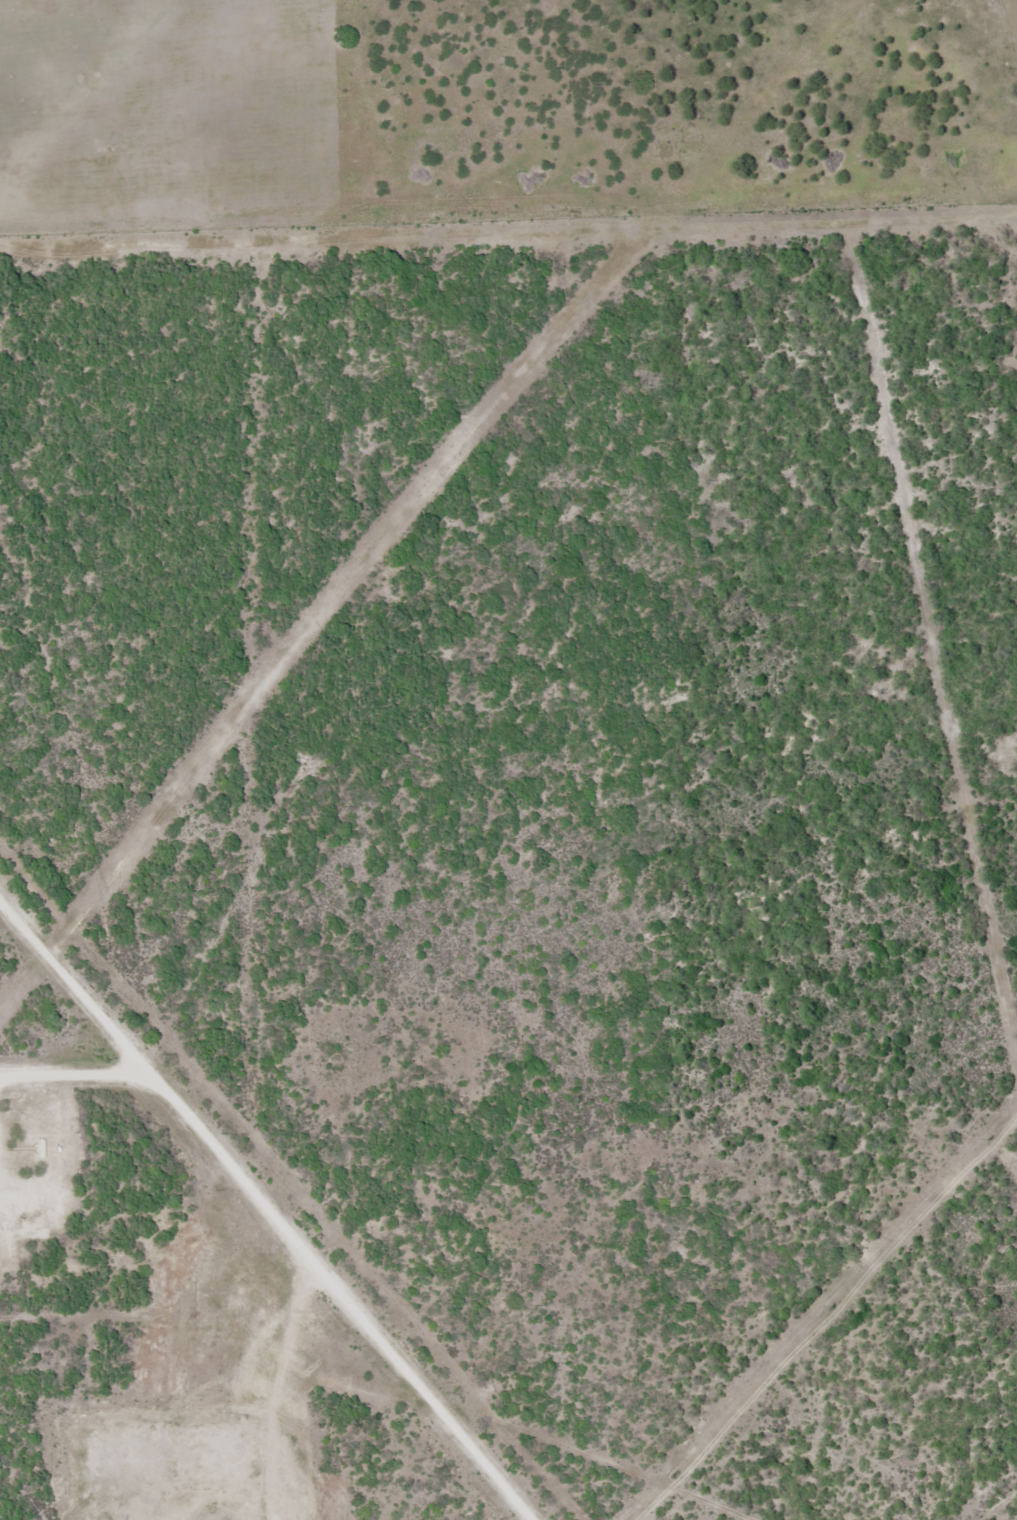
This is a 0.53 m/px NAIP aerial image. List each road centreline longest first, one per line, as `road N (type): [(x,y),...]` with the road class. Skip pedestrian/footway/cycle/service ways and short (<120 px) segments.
road 1 (residential): [(509,1519),(0,922)]

